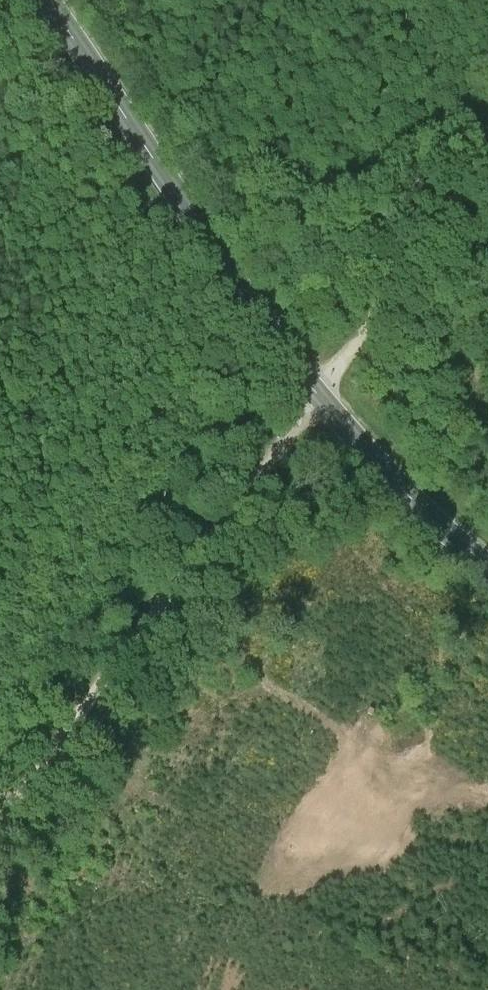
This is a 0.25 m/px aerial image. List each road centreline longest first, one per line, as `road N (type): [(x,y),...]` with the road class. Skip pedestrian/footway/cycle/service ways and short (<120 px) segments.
road 1 (track): [(0,823),(487,154)]
road 2 (secondary): [(487,563),(407,495),(319,394),(52,0)]

